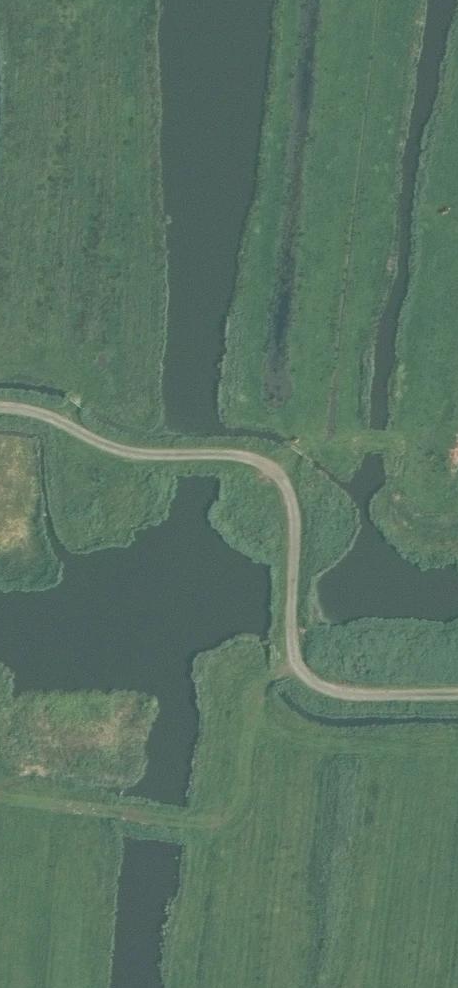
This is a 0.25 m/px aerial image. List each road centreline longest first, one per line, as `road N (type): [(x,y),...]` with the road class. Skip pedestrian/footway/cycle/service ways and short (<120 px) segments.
road 1 (track): [(0,410),(26,409),(130,454),(254,458),(286,481),(296,664),(361,697),(457,694)]

